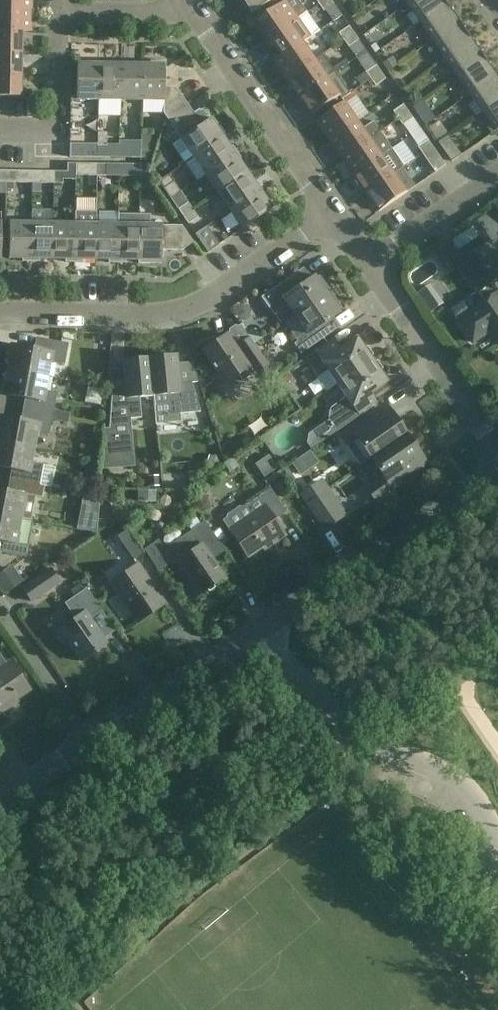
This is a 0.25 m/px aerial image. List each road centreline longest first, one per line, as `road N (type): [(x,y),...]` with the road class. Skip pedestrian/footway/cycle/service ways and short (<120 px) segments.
road 1 (unclassified): [(96,737),(497,473)]
road 2 (residential): [(0,311),(193,310),(332,207)]
road 3 (residential): [(332,207),(194,9)]
road 4 (residential): [(497,448),(371,262)]
road 5 (residential): [(0,132),(49,130),(60,111),(61,12)]
road 6 (residential): [(96,737),(0,603)]
road 7 (residential): [(371,262),(497,176)]
road 8 (residential): [(61,12),(194,9)]

